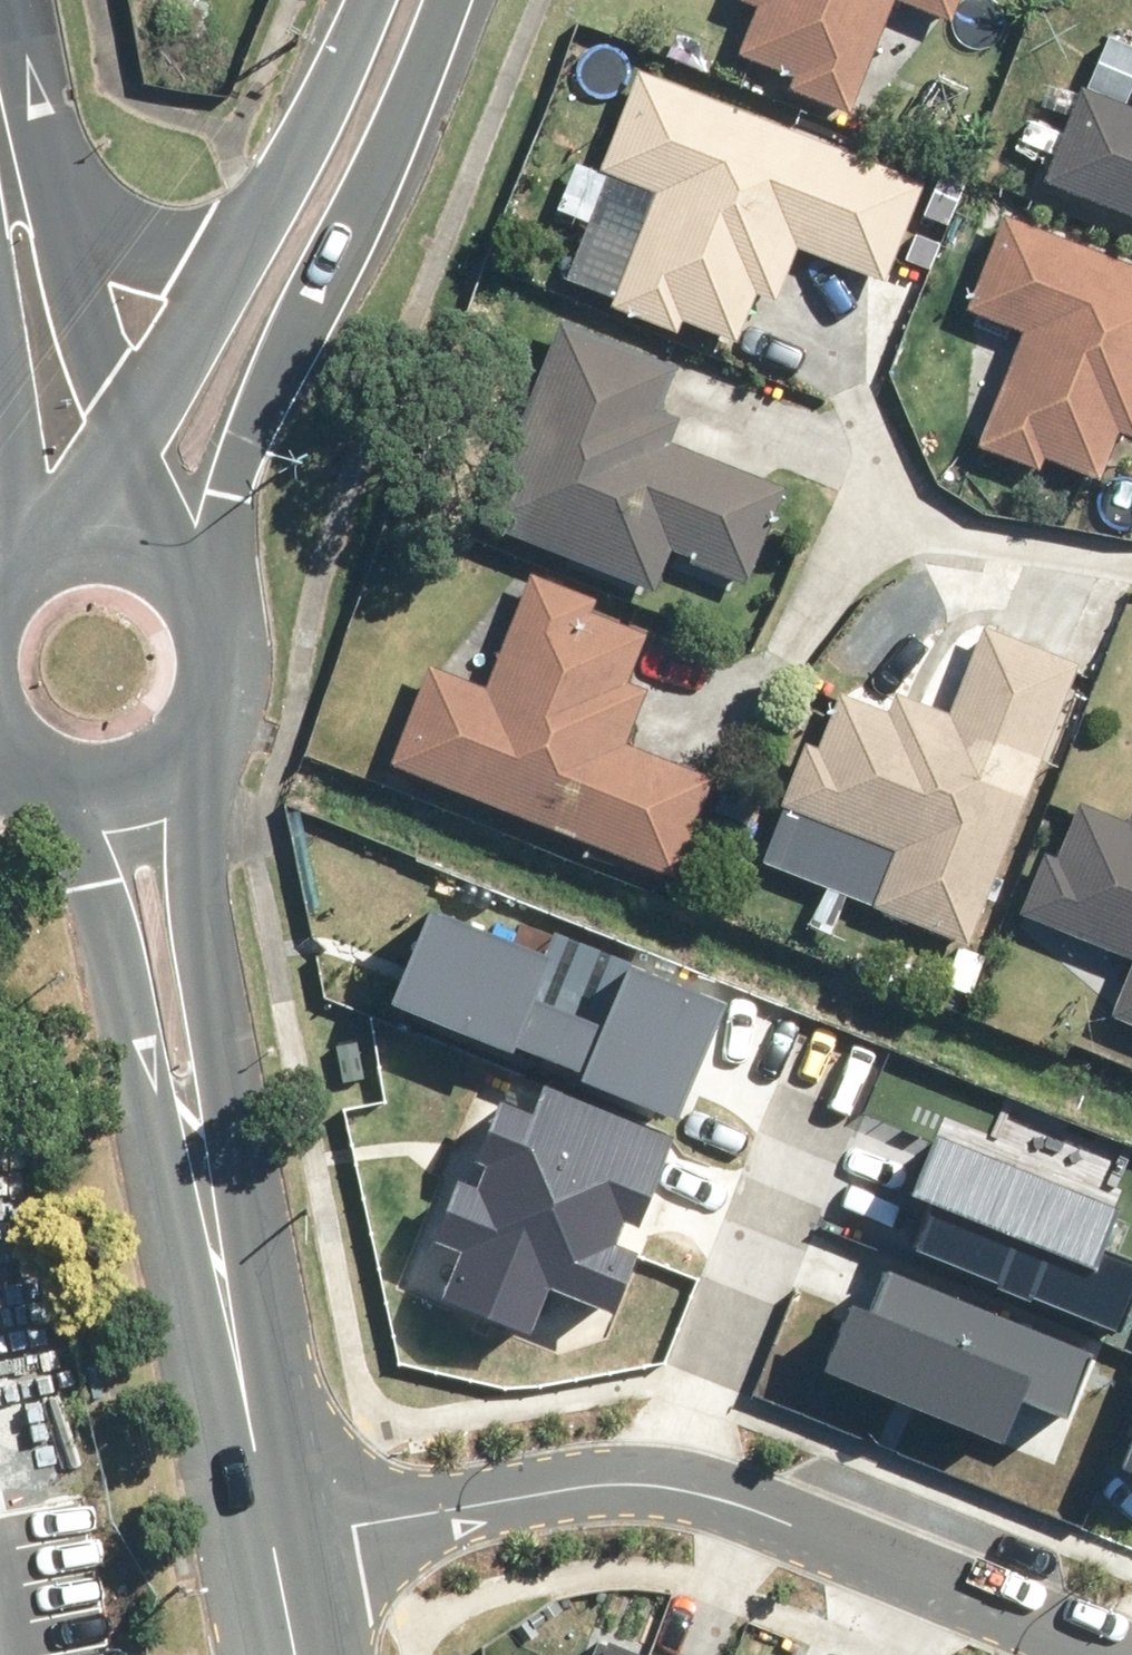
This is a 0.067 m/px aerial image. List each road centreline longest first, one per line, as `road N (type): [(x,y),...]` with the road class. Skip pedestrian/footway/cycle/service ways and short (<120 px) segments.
road 1 (residential): [(275,1545),(568,1485),(664,1490),(729,1501),(806,1529),(1118,1654)]
road 2 (tertiary): [(449,0),(366,200),(245,443),(215,604)]
road 3 (tertiary): [(200,747),(189,880),(231,1135),(240,1363)]
road 4 (tertiary): [(240,1363),(153,1146),(96,885),(57,791)]
road 5 (tertiary): [(53,176),(97,366),(110,533)]
road 6 (tertiary): [(229,266),(302,147),(373,0)]
road 7 (tertiary): [(116,533),(141,431),(229,266)]
road 8 (tertiary): [(53,176),(109,235),(229,266)]
road 9 (tertiary): [(240,1363),(275,1545)]
road 10 (tertiary): [(0,17),(53,176)]
road 11 (tertiary): [(1,572),(7,451),(0,407)]
road 12 (tertiary): [(200,747),(135,791),(57,791)]
road 13 (tertiary): [(215,604),(229,678),(200,747)]
road 14 (tertiary): [(116,533),(181,562),(215,604)]

